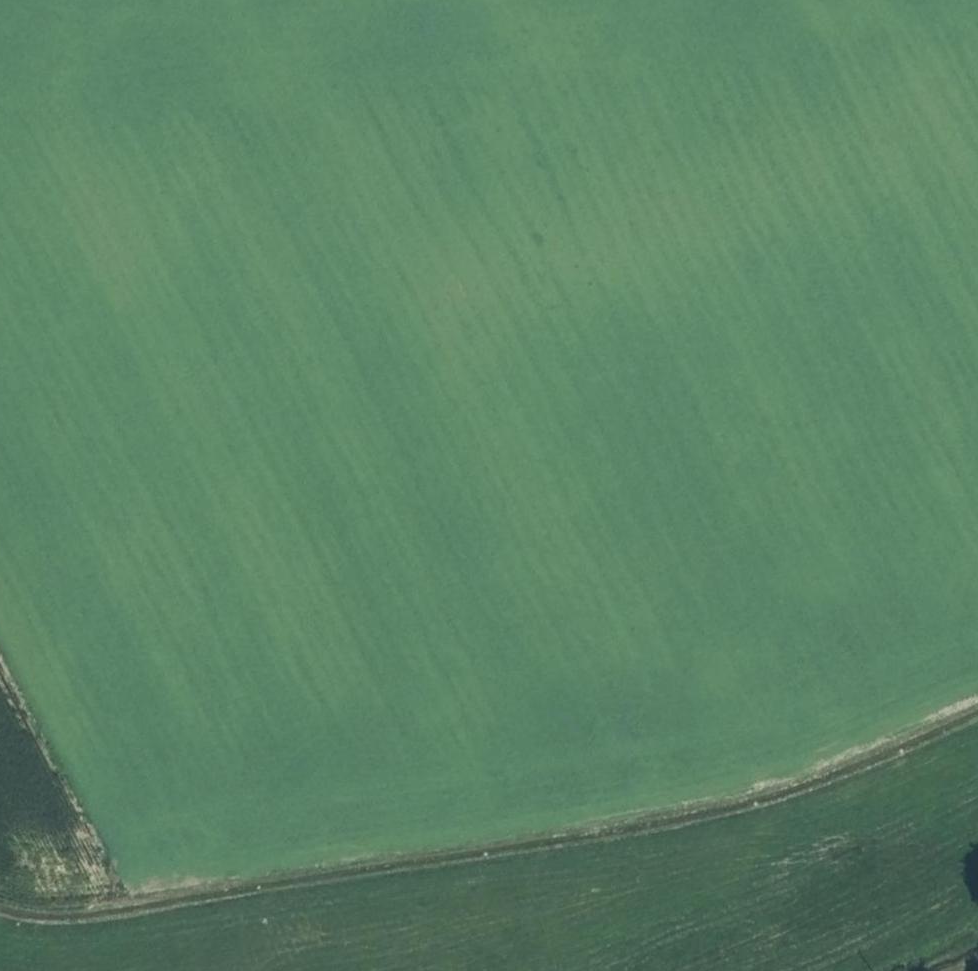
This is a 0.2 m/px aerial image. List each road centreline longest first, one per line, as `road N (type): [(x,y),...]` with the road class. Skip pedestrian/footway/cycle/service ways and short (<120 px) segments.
road 1 (track): [(977,719),(789,794),(33,910),(0,895)]

